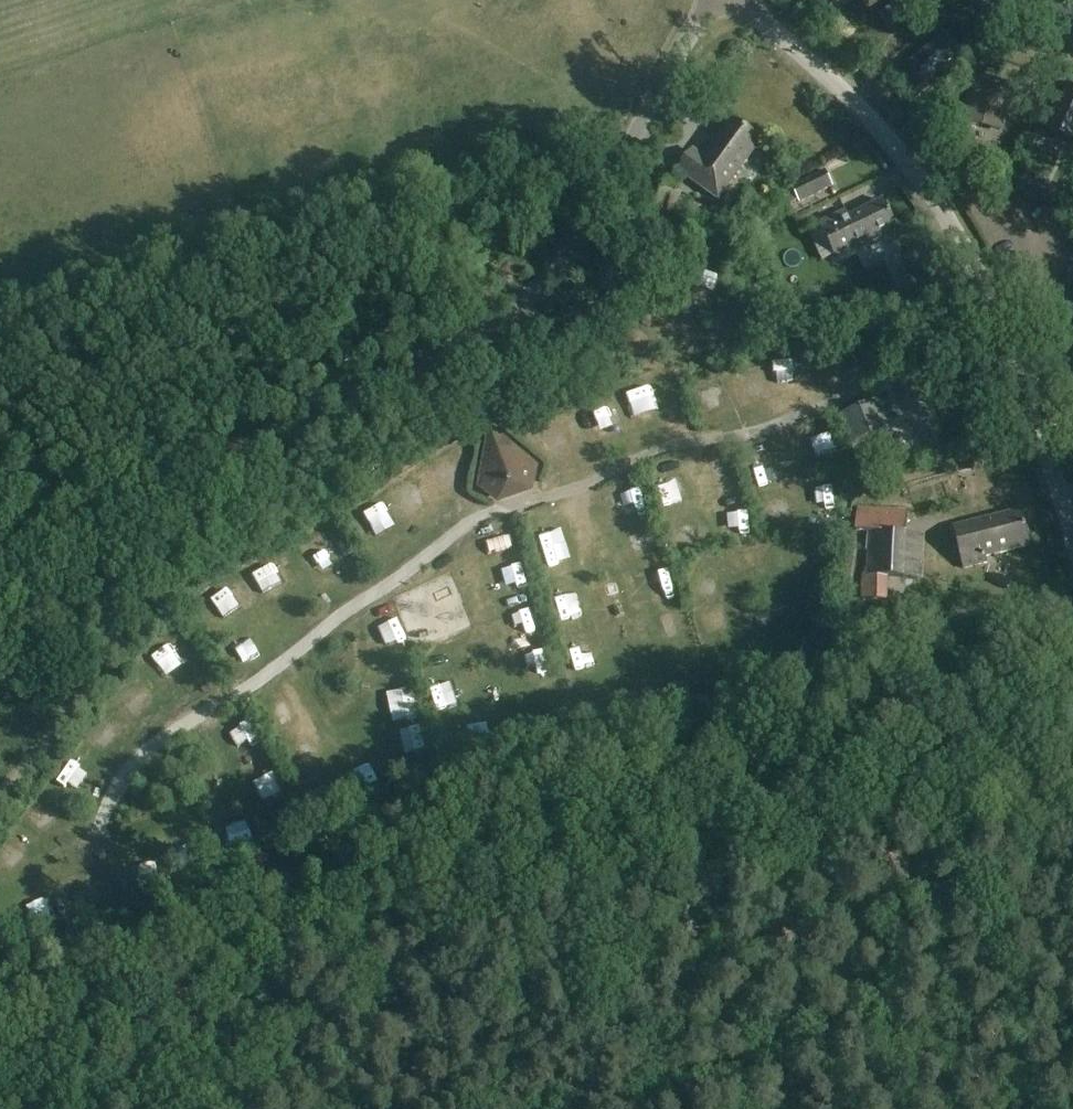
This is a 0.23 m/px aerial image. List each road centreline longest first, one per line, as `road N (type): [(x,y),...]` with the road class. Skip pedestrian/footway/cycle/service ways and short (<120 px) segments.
road 1 (unclassified): [(0,484),(226,453),(512,311),(563,262),(713,0)]
road 2 (unclassified): [(739,0),(847,95),(919,175),(1009,349),(1072,533)]
road 3 (track): [(0,800),(173,562),(226,453)]

